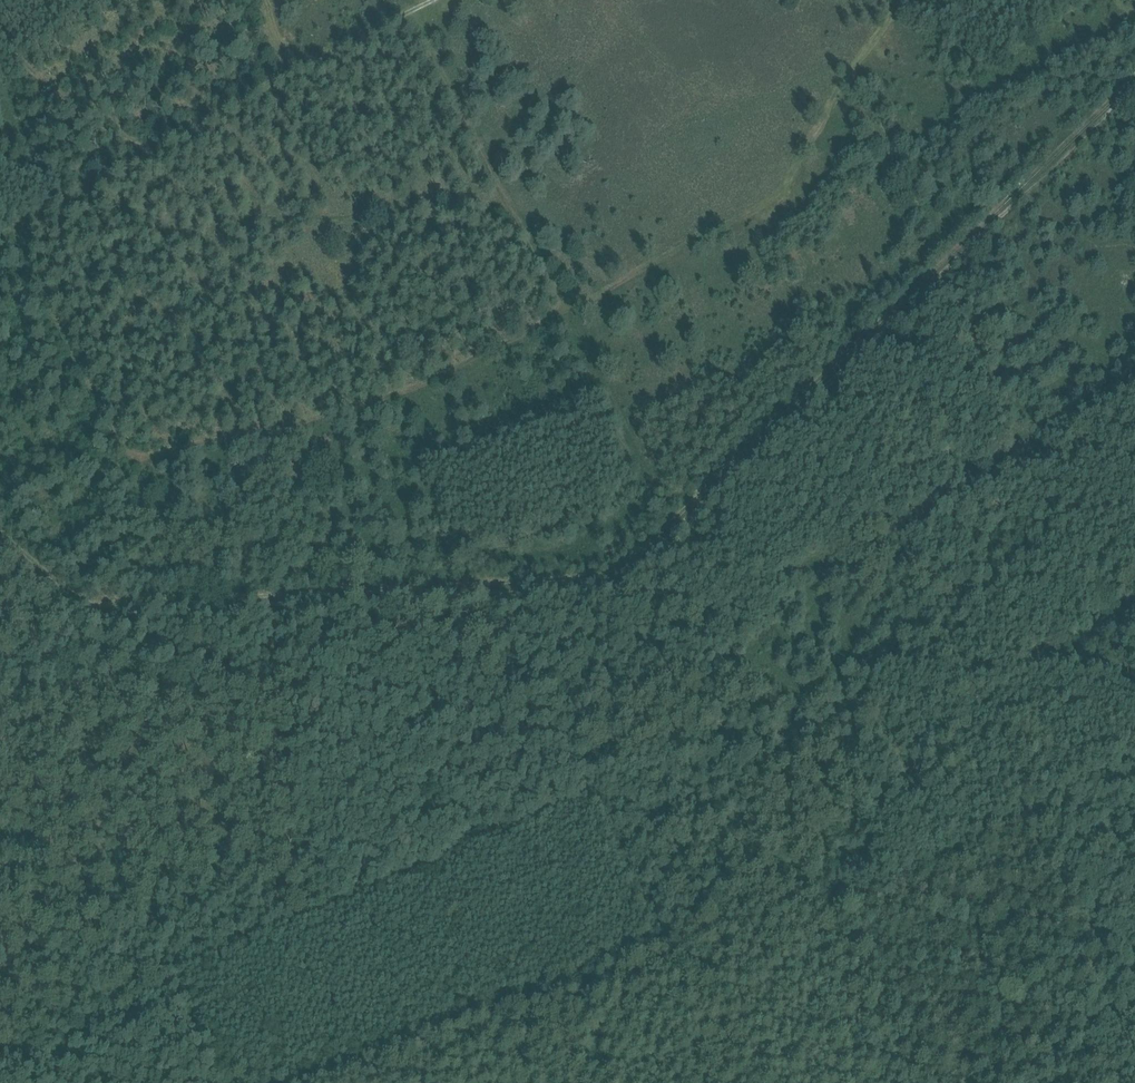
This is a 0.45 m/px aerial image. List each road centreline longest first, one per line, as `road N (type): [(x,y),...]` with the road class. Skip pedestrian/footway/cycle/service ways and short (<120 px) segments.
road 1 (track): [(1134,74),(619,571),(93,605),(0,530)]
road 2 (track): [(21,225),(25,259),(134,455),(284,429),(413,390),(780,195),(906,0)]
road 3 (track): [(505,596),(619,587),(1134,91)]
road 4 (track): [(0,546),(86,615),(505,596)]
road 5 (track): [(507,199),(451,212),(191,222),(139,212),(0,161)]
road 6 (track): [(0,236),(295,72),(263,0)]
road 7 (track): [(418,7),(480,151),(565,311)]
road 8 (track): [(0,39),(104,131),(154,149)]

